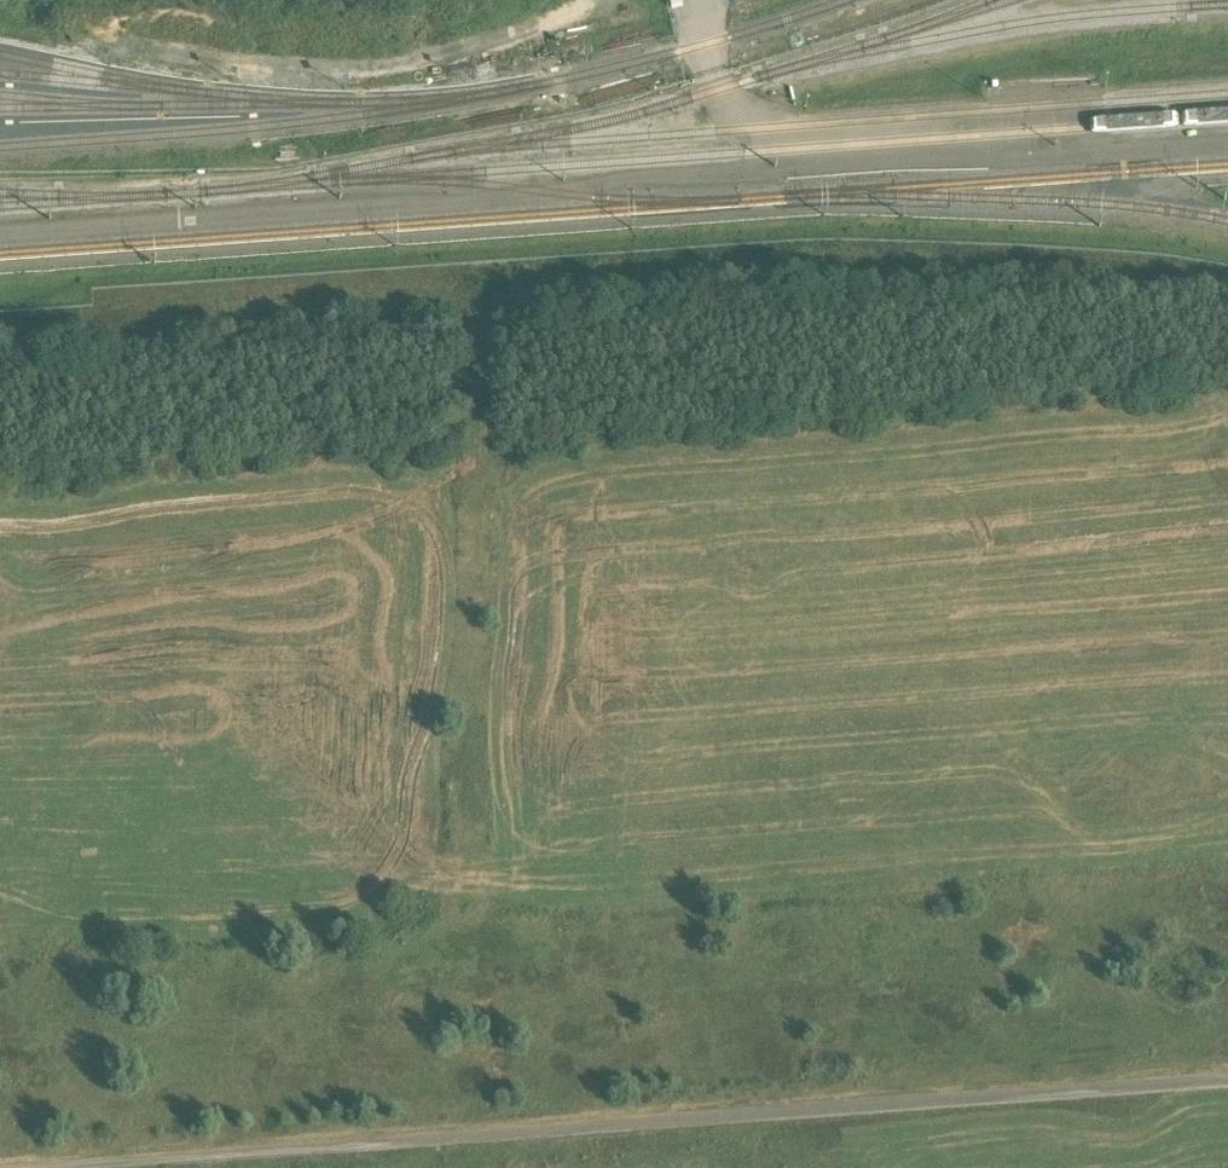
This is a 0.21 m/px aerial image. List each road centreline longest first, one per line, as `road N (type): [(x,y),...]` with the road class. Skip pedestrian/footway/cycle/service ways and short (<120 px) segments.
road 1 (track): [(0,237),(1227,149)]

